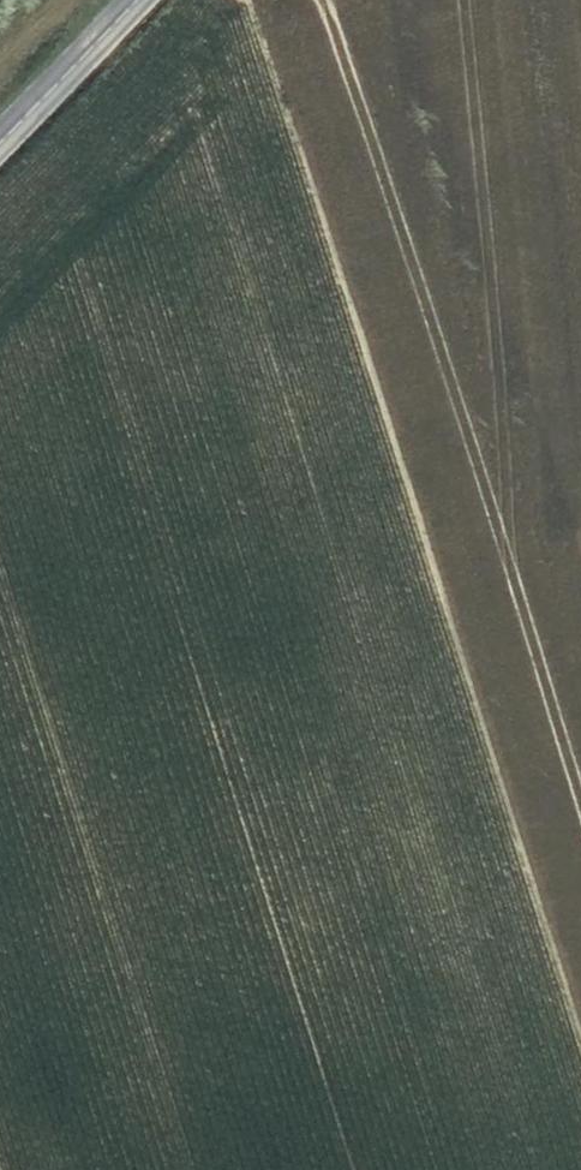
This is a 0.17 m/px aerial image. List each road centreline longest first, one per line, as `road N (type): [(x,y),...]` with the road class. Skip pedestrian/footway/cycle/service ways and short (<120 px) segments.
road 1 (secondary): [(0,138),(134,0)]

